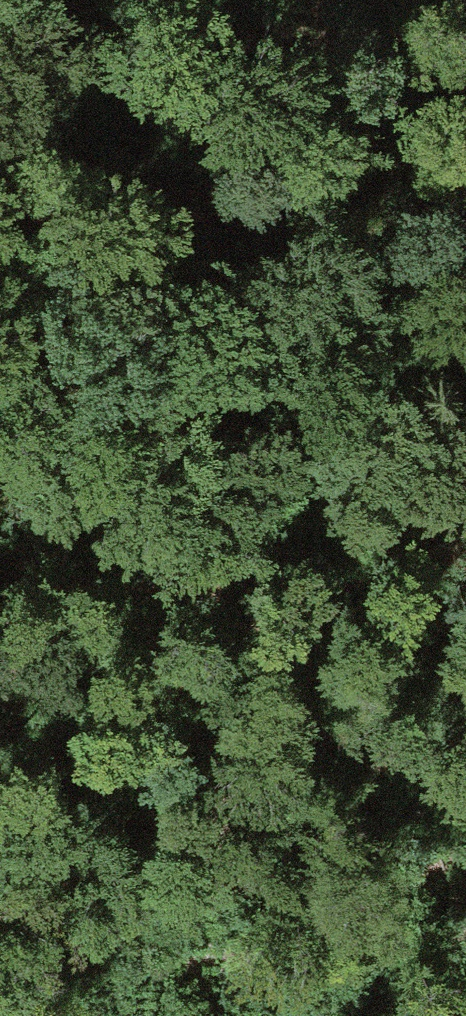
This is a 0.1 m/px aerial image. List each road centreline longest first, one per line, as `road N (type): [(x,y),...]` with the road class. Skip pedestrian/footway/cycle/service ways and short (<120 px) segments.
road 1 (motorway): [(0,411),(465,942)]
road 2 (motorway): [(465,491),(51,0)]
road 3 (track): [(465,79),(0,141)]
road 4 (track): [(0,532),(176,546),(465,519)]

